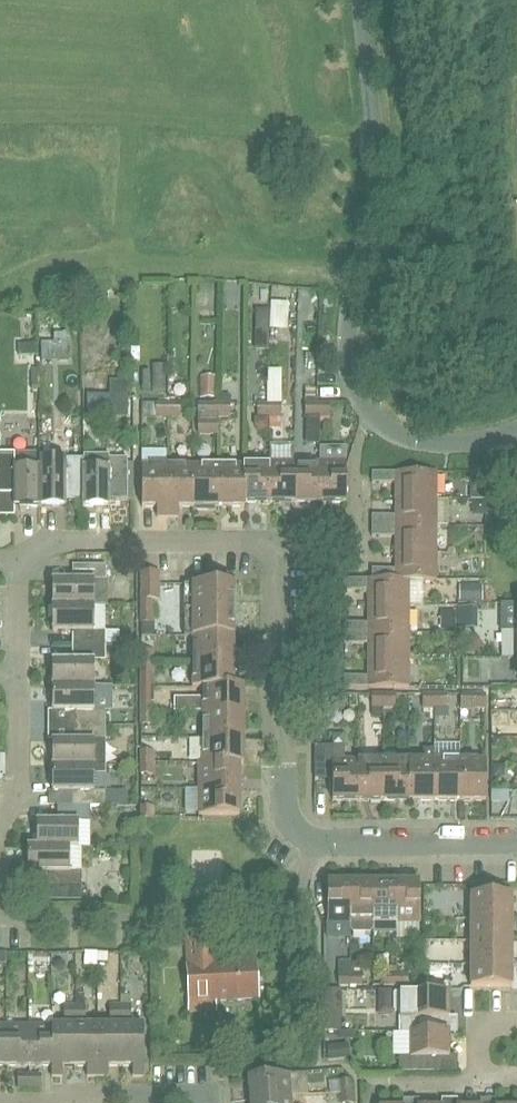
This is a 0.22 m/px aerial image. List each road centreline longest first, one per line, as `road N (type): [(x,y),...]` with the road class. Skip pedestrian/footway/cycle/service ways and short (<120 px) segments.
road 1 (residential): [(16,559),(47,542),(277,540)]
road 2 (residential): [(287,766),(277,753),(277,540)]
road 3 (residential): [(303,844),(516,844)]
road 4 (track): [(355,287),(279,266),(187,195)]
road 5 (residential): [(277,540),(357,538),(358,478)]
road 6 (residential): [(0,799),(19,782),(19,675)]

